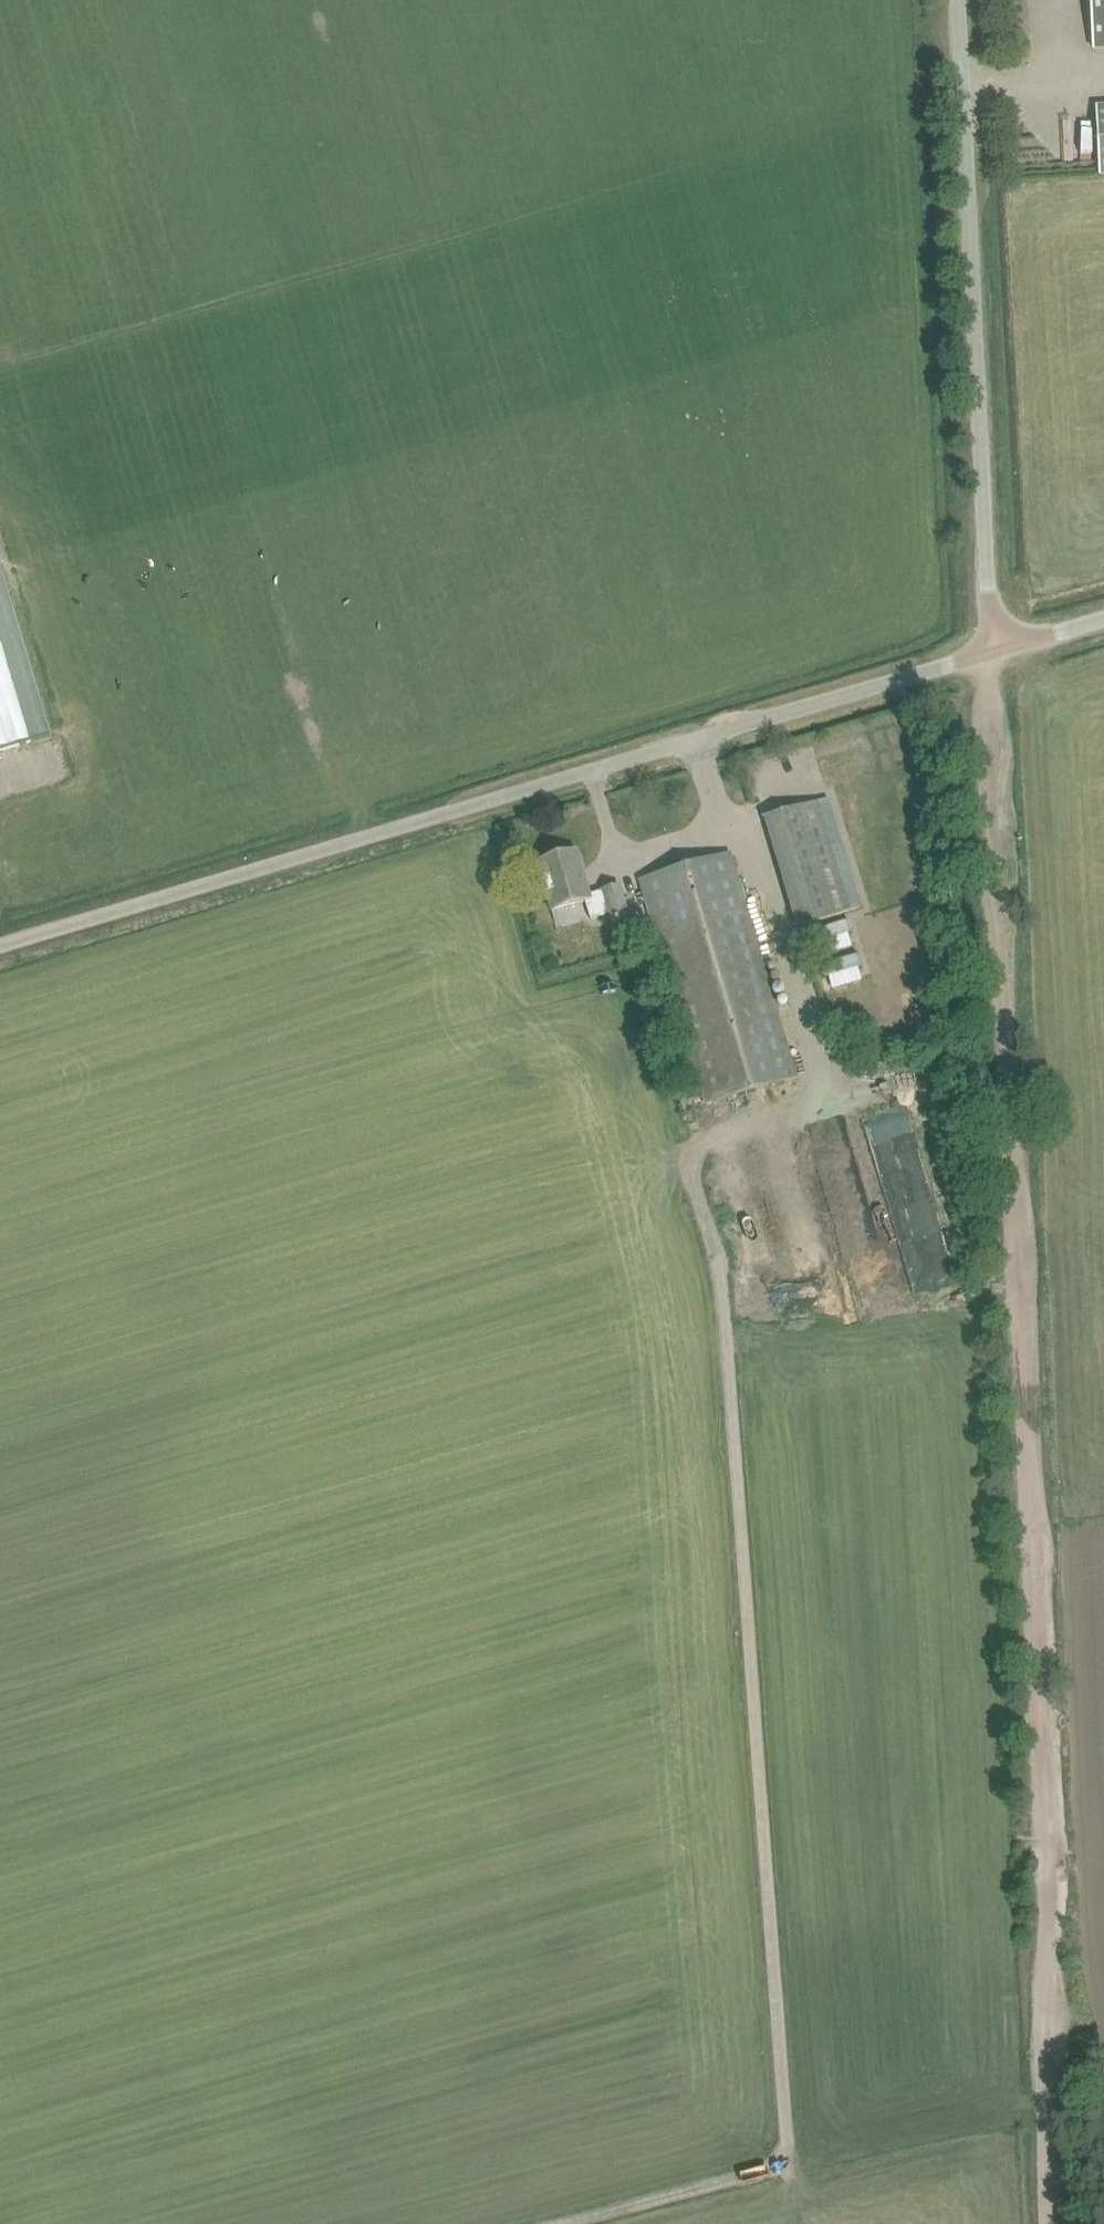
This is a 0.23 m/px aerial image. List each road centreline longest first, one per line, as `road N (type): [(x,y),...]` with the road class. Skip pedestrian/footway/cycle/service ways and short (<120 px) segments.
road 1 (track): [(991,651),(1053,1828),(1061,2223)]
road 2 (unclassified): [(0,945),(991,651)]
road 3 (unclassified): [(991,651),(959,0)]

